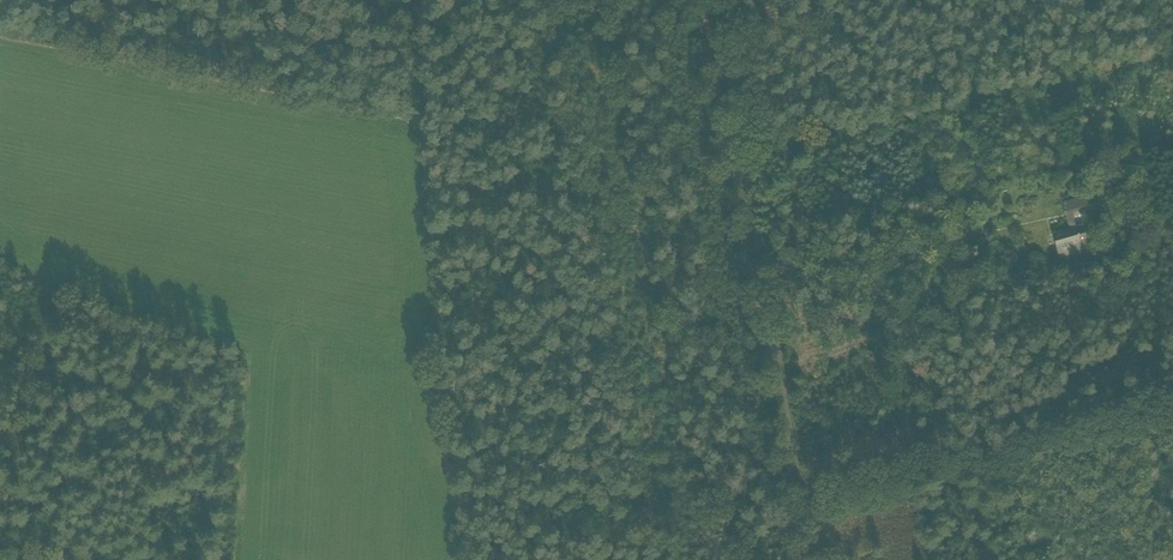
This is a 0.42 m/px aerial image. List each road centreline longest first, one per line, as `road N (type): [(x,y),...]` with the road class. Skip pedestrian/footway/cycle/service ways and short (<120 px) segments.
road 1 (unclassified): [(707,0),(820,559)]

